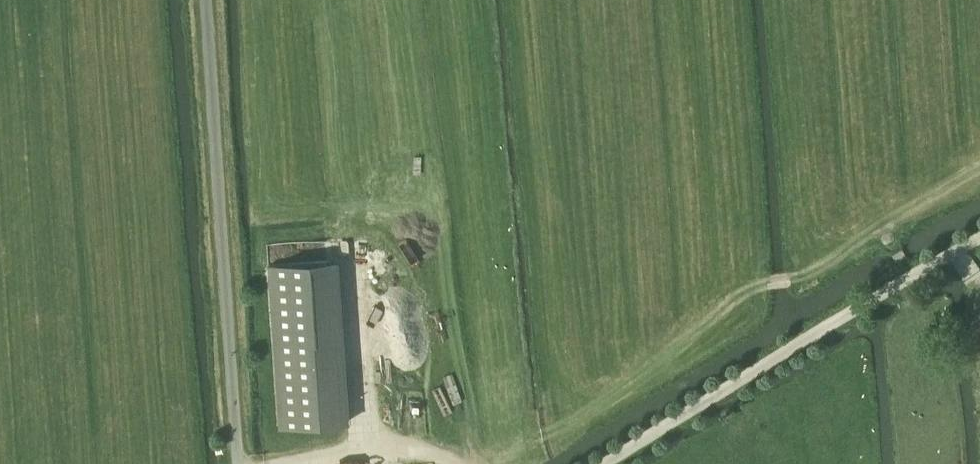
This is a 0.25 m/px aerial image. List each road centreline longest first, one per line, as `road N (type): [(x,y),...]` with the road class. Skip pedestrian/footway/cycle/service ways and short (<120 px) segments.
road 1 (track): [(493,463),(558,436),(769,286),(797,282),(979,179)]
road 2 (unclassified): [(238,463),(204,0)]
road 3 (track): [(605,463),(979,238)]
road 4 (track): [(272,463),(381,440),(434,463)]

